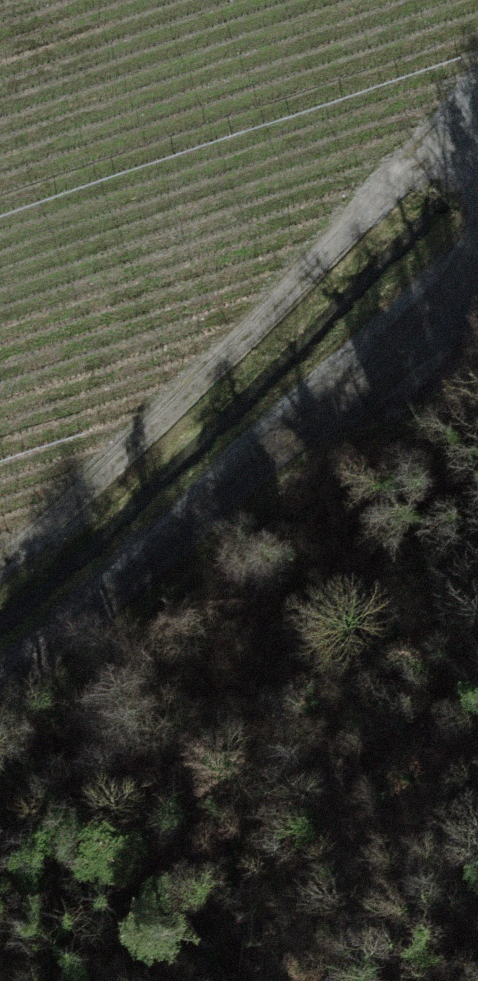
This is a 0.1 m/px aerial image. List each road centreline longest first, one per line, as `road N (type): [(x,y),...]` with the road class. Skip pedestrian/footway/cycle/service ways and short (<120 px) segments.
road 1 (track): [(0,565),(86,492),(477,102)]
road 2 (track): [(0,678),(146,567),(397,335),(477,247)]

